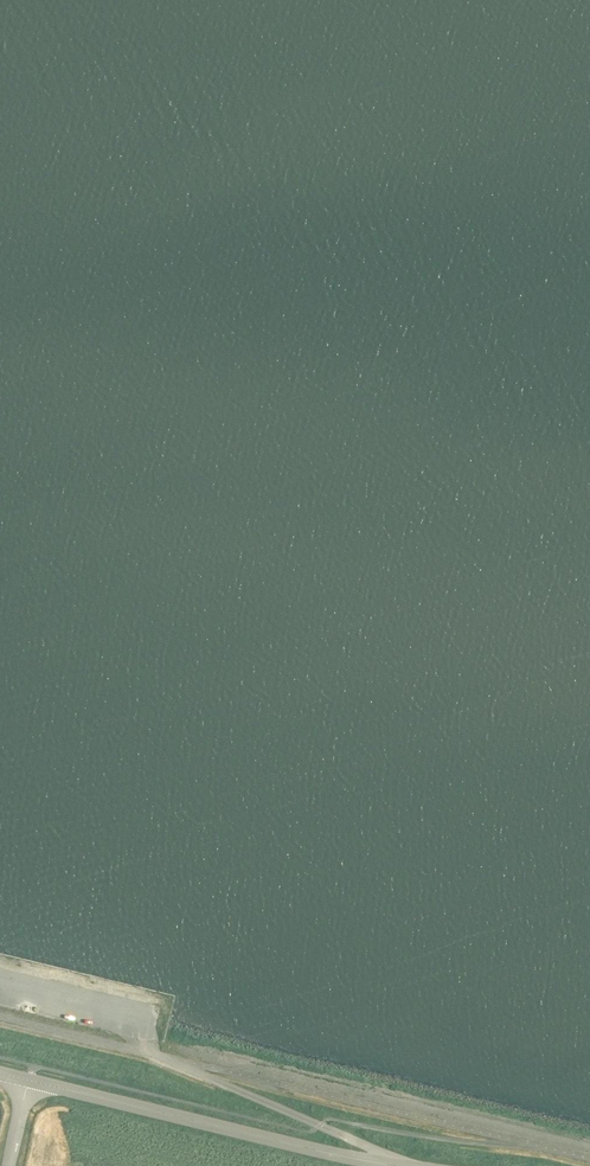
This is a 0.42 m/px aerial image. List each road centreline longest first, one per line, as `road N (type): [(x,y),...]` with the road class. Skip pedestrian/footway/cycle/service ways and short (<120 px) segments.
road 1 (tertiary): [(403,1165),(29,1080)]

